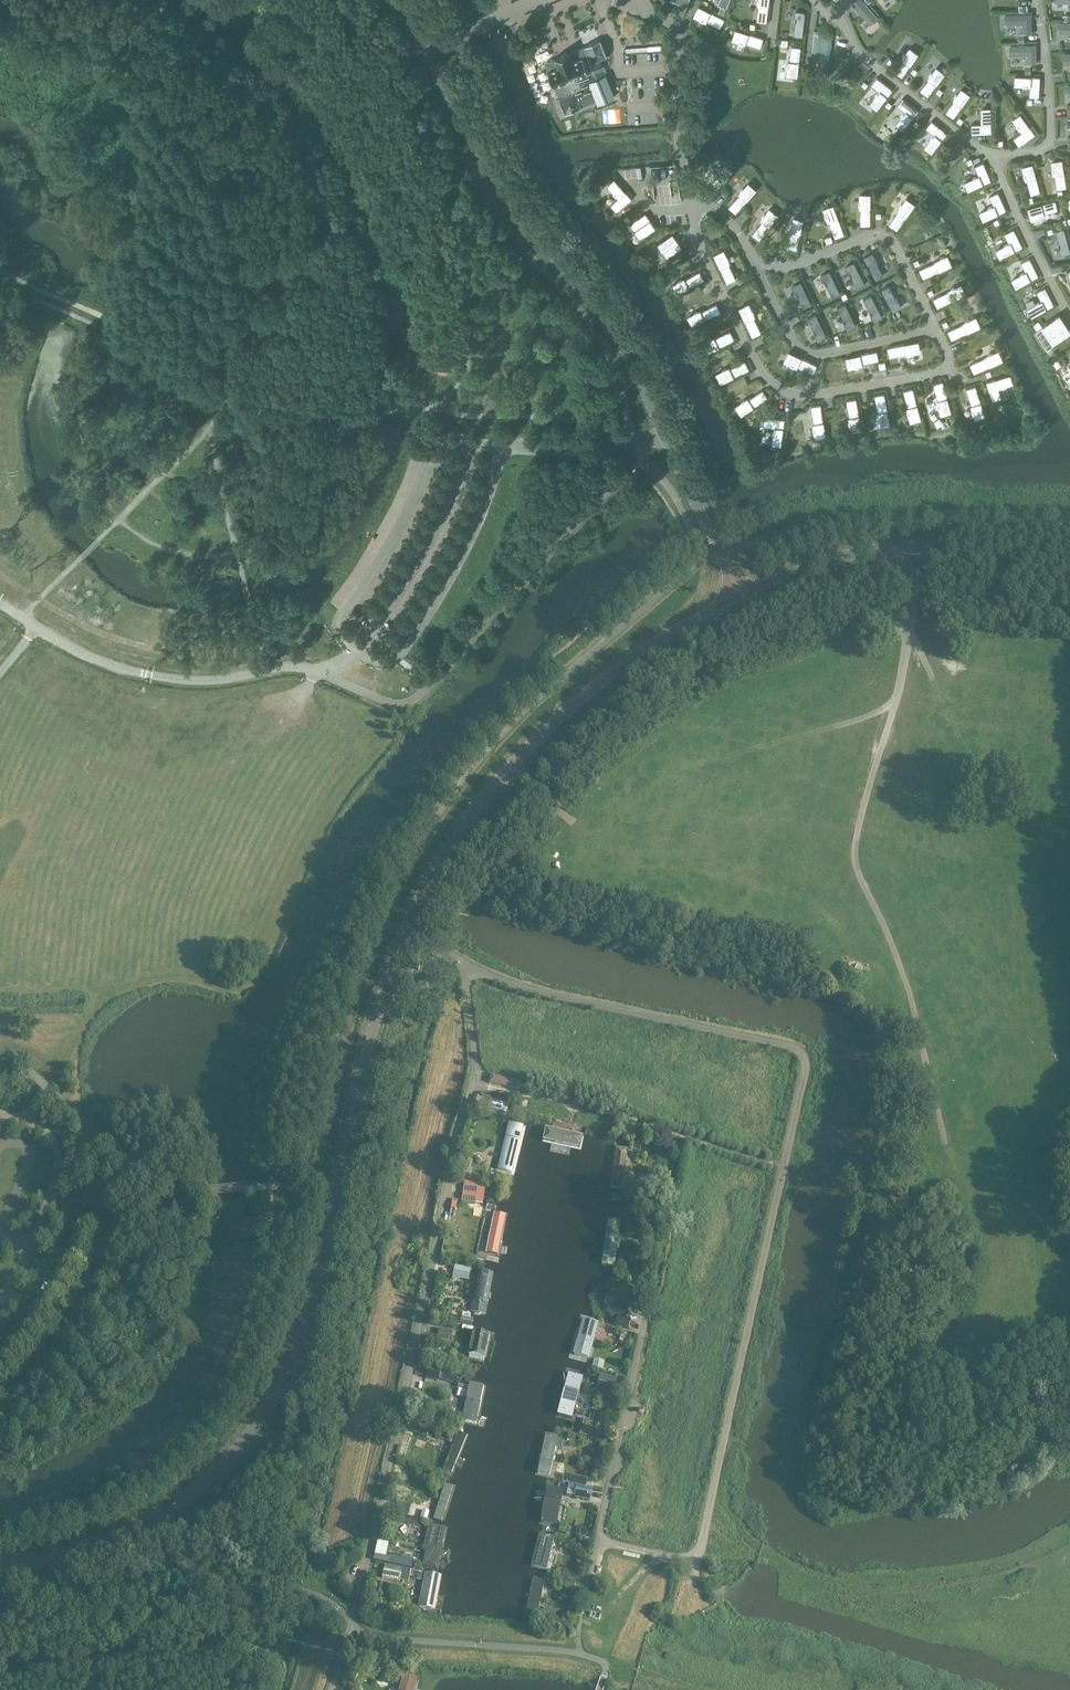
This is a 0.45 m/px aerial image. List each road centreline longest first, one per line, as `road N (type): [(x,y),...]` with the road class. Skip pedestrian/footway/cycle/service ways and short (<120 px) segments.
road 1 (residential): [(597,1540),(679,1558),(698,1553),(806,1062),(785,1045),(544,993),(471,966)]
road 2 (tertiary): [(0,1565),(82,1550),(169,1512),(234,1454),(275,1397),(304,1329),(381,998),(404,932)]
road 3 (residential): [(331,1689),(474,1081),(471,966)]
road 4 (unclassified): [(738,596),(623,345),(506,199),(391,0)]
road 5 (tertiary): [(404,932),(493,783),(547,724),(618,665),(738,596)]
road 6 (track): [(895,704),(854,855),(899,962),(942,1141)]
road 7 (tertiary): [(738,596),(823,564),(905,545),(963,537),(1069,541)]
road 8 (residential): [(597,1540),(653,1294)]
road 9 (track): [(905,545),(916,600),(908,633),(932,679)]
road 10 (track): [(908,633),(895,704),(837,725)]

